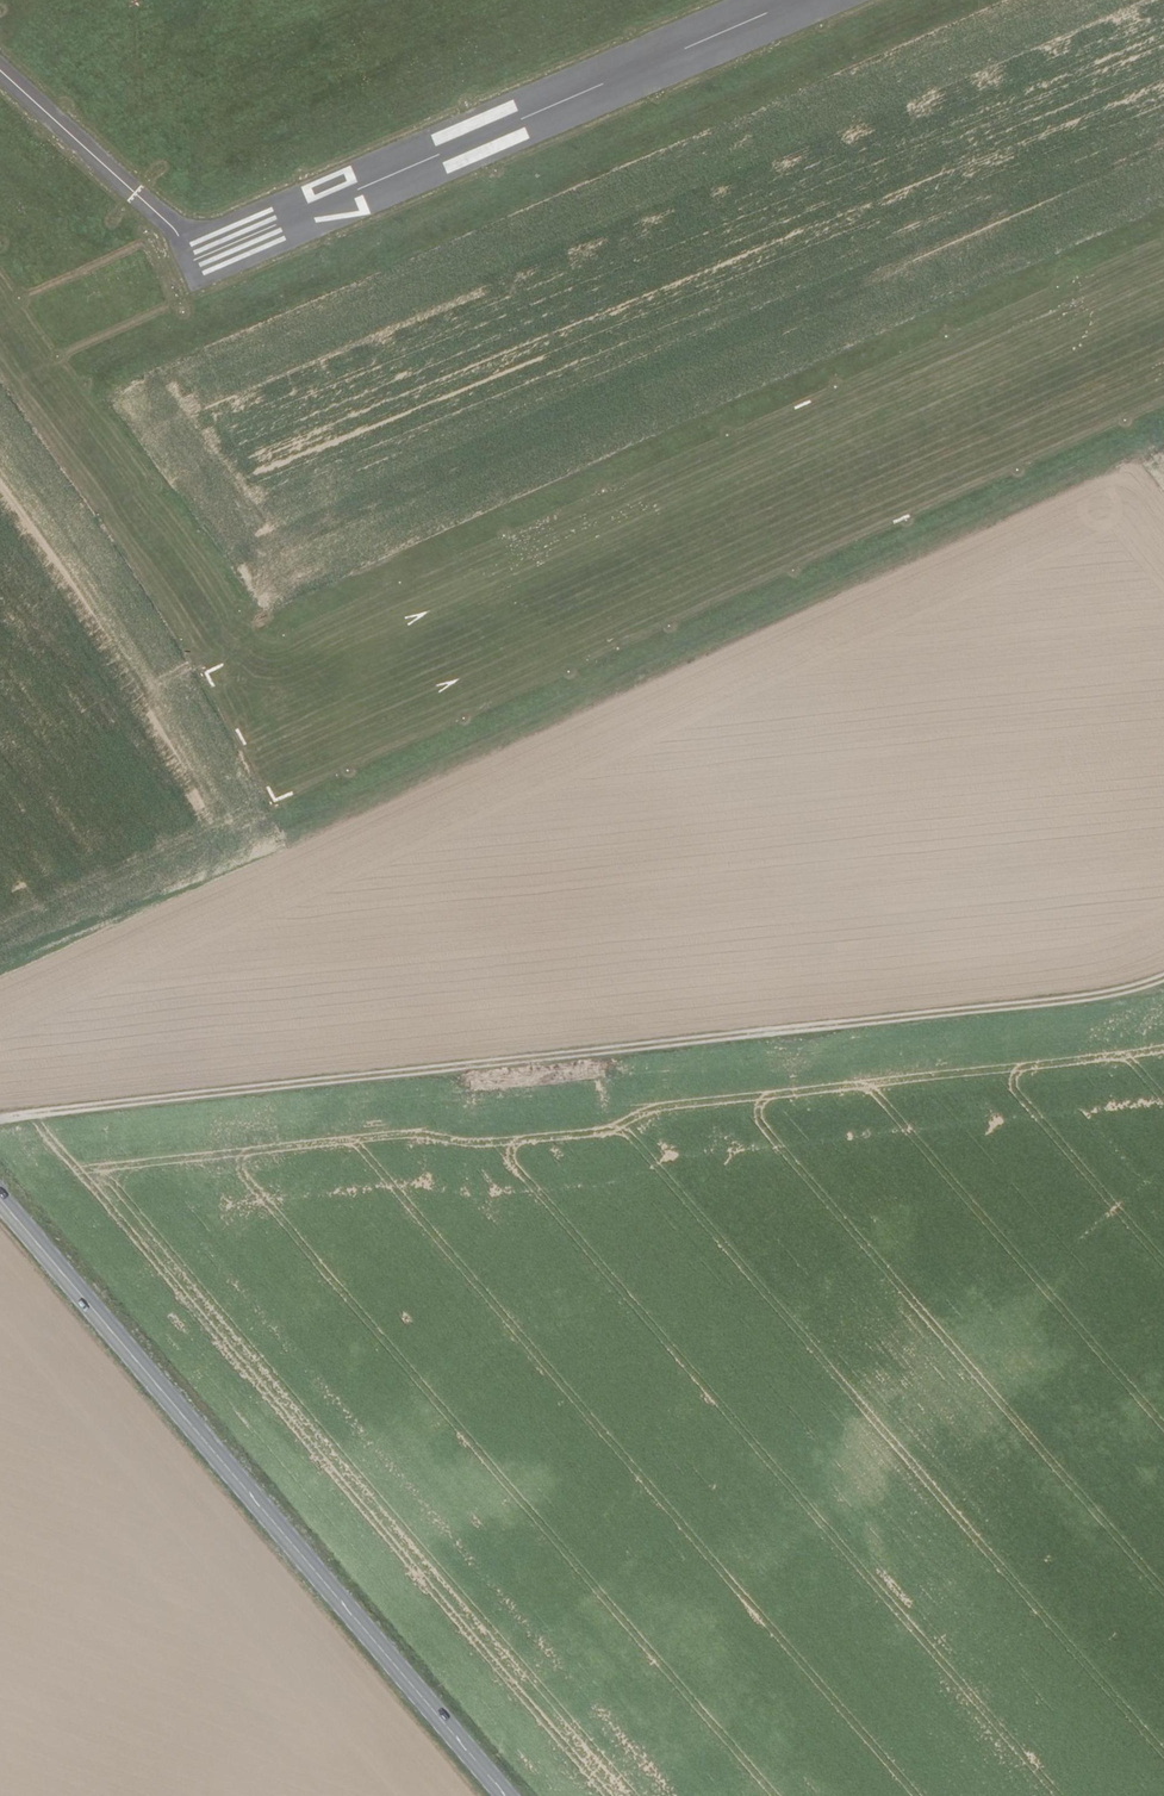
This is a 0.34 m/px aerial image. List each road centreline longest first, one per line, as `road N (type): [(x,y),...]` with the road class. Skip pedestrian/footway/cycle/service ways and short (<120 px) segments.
road 1 (track): [(0,1121),(1037,1005),(1163,981)]
road 2 (primary): [(509,1795),(0,1197)]

